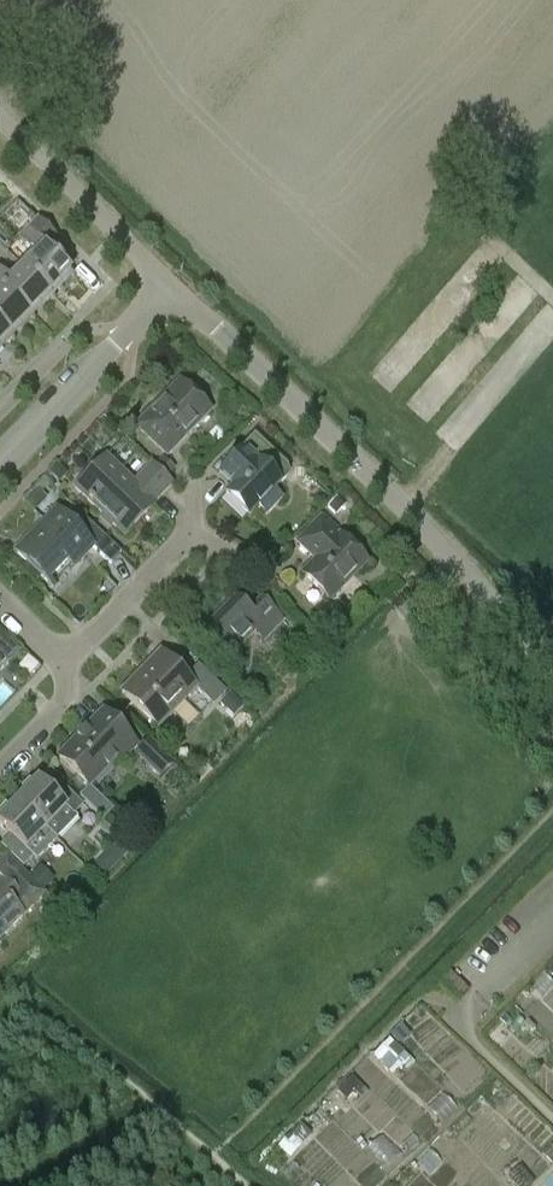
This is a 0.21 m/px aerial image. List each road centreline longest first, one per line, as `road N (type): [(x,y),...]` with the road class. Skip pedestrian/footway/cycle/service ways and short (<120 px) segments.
road 1 (residential): [(402,502),(174,287)]
road 2 (residential): [(174,287),(0,464)]
road 3 (residential): [(174,287),(0,122)]
road 4 (unclassified): [(552,664),(402,502)]
road 5 (residential): [(61,659),(192,529)]
road 6 (residential): [(0,765),(61,700),(61,659)]

